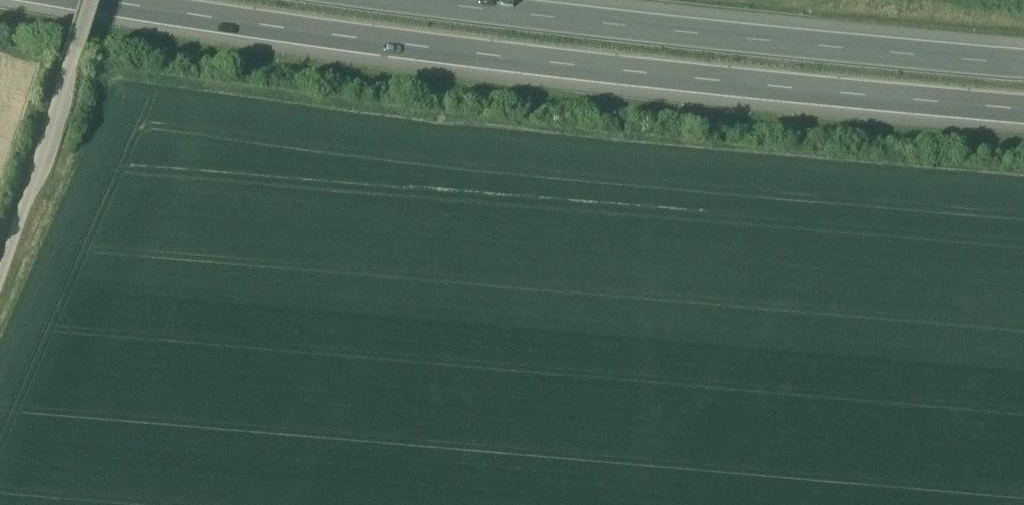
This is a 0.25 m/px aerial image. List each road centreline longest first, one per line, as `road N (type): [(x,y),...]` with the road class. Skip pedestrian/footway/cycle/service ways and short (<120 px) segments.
road 1 (motorway): [(153,0),(487,46),(1023,101)]
road 2 (motorway): [(1023,57),(490,0)]
road 3 (track): [(0,276),(92,0)]

